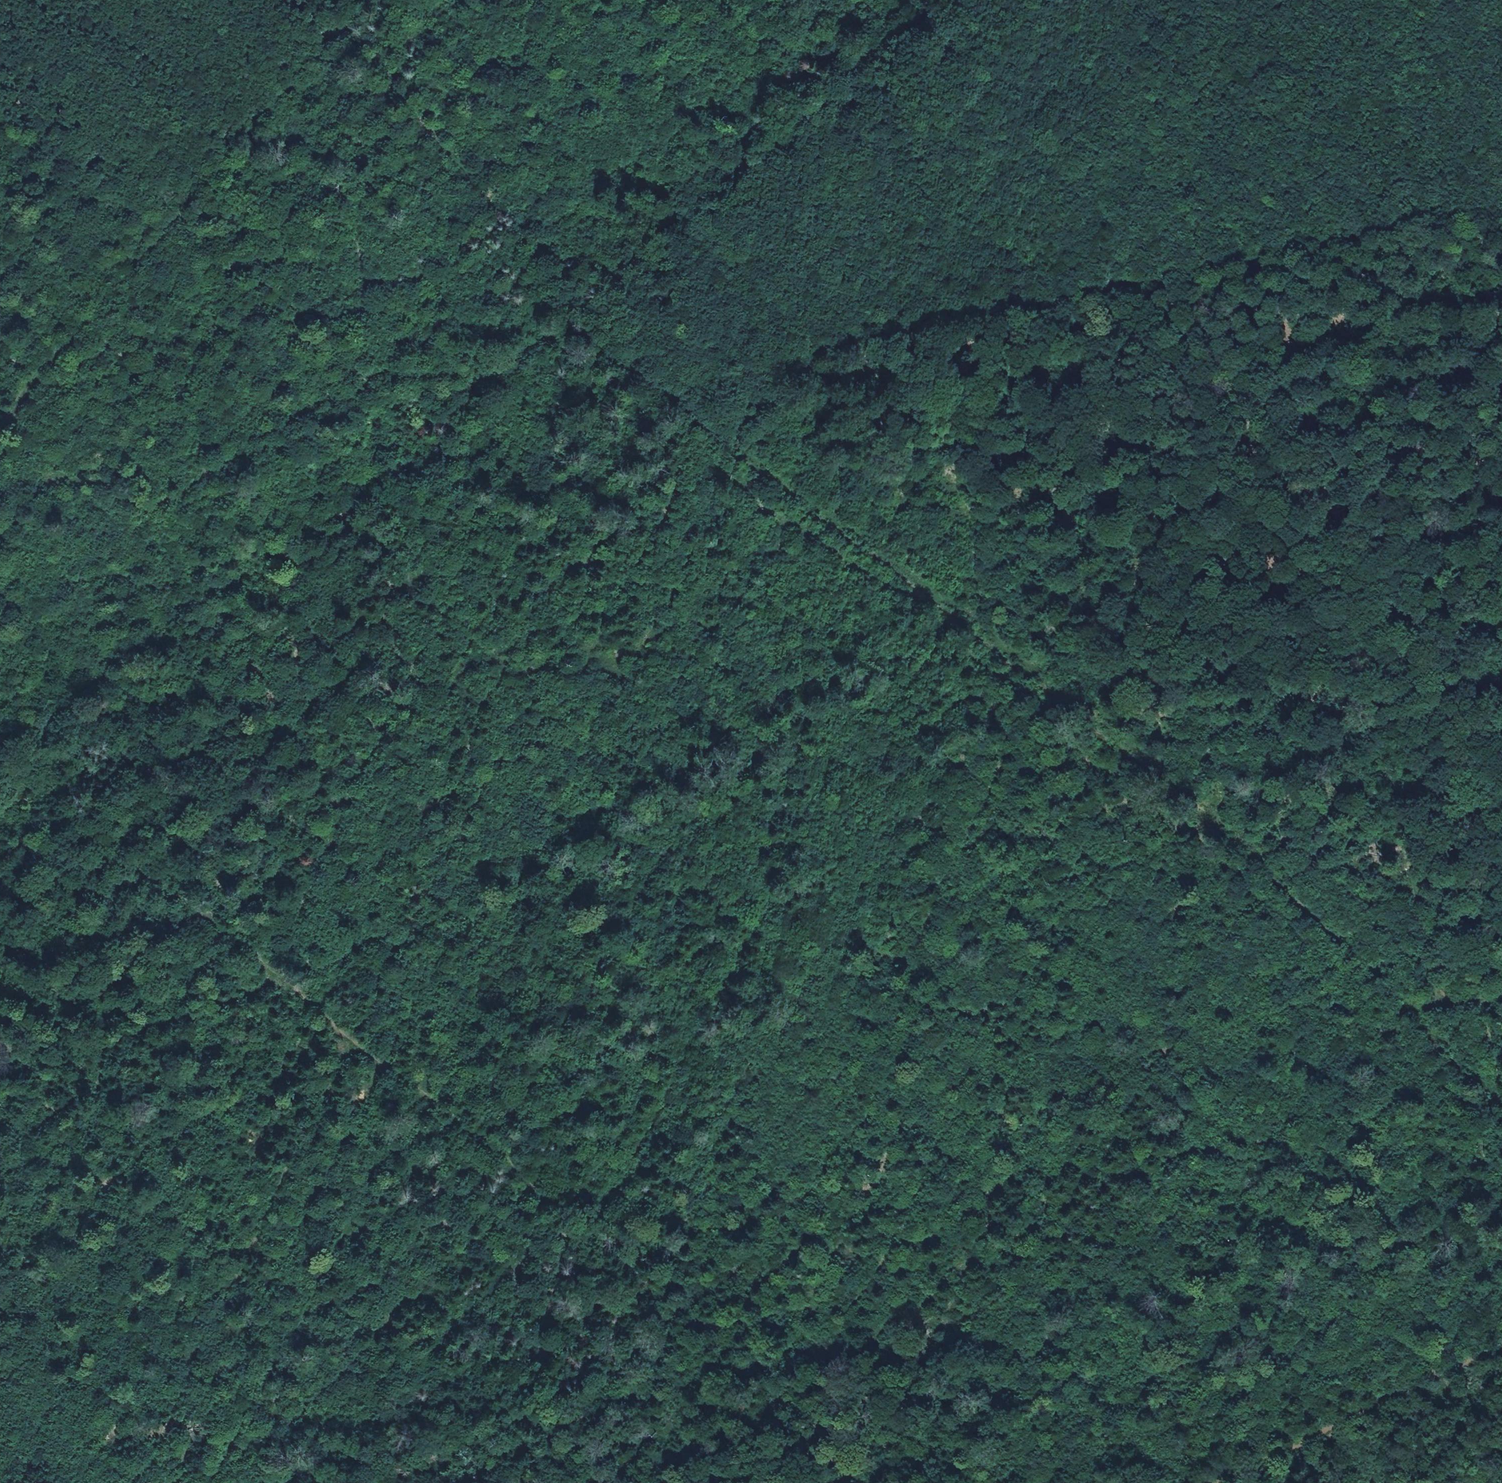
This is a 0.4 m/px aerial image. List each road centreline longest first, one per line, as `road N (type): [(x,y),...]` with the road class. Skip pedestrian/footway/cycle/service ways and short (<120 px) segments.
road 1 (track): [(374,0),(158,227),(37,373),(0,439)]
road 2 (track): [(1501,1347),(1233,1482)]
road 3 (track): [(1501,202),(1246,262)]

